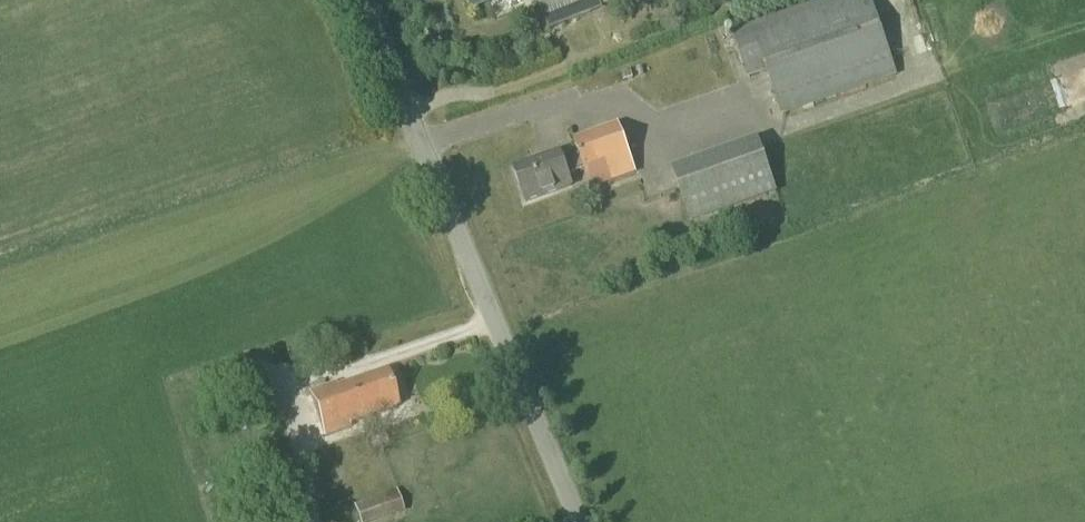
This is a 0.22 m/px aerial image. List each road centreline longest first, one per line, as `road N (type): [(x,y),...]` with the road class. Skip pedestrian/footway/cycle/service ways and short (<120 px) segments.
road 1 (unclassified): [(578,521),(361,0)]

